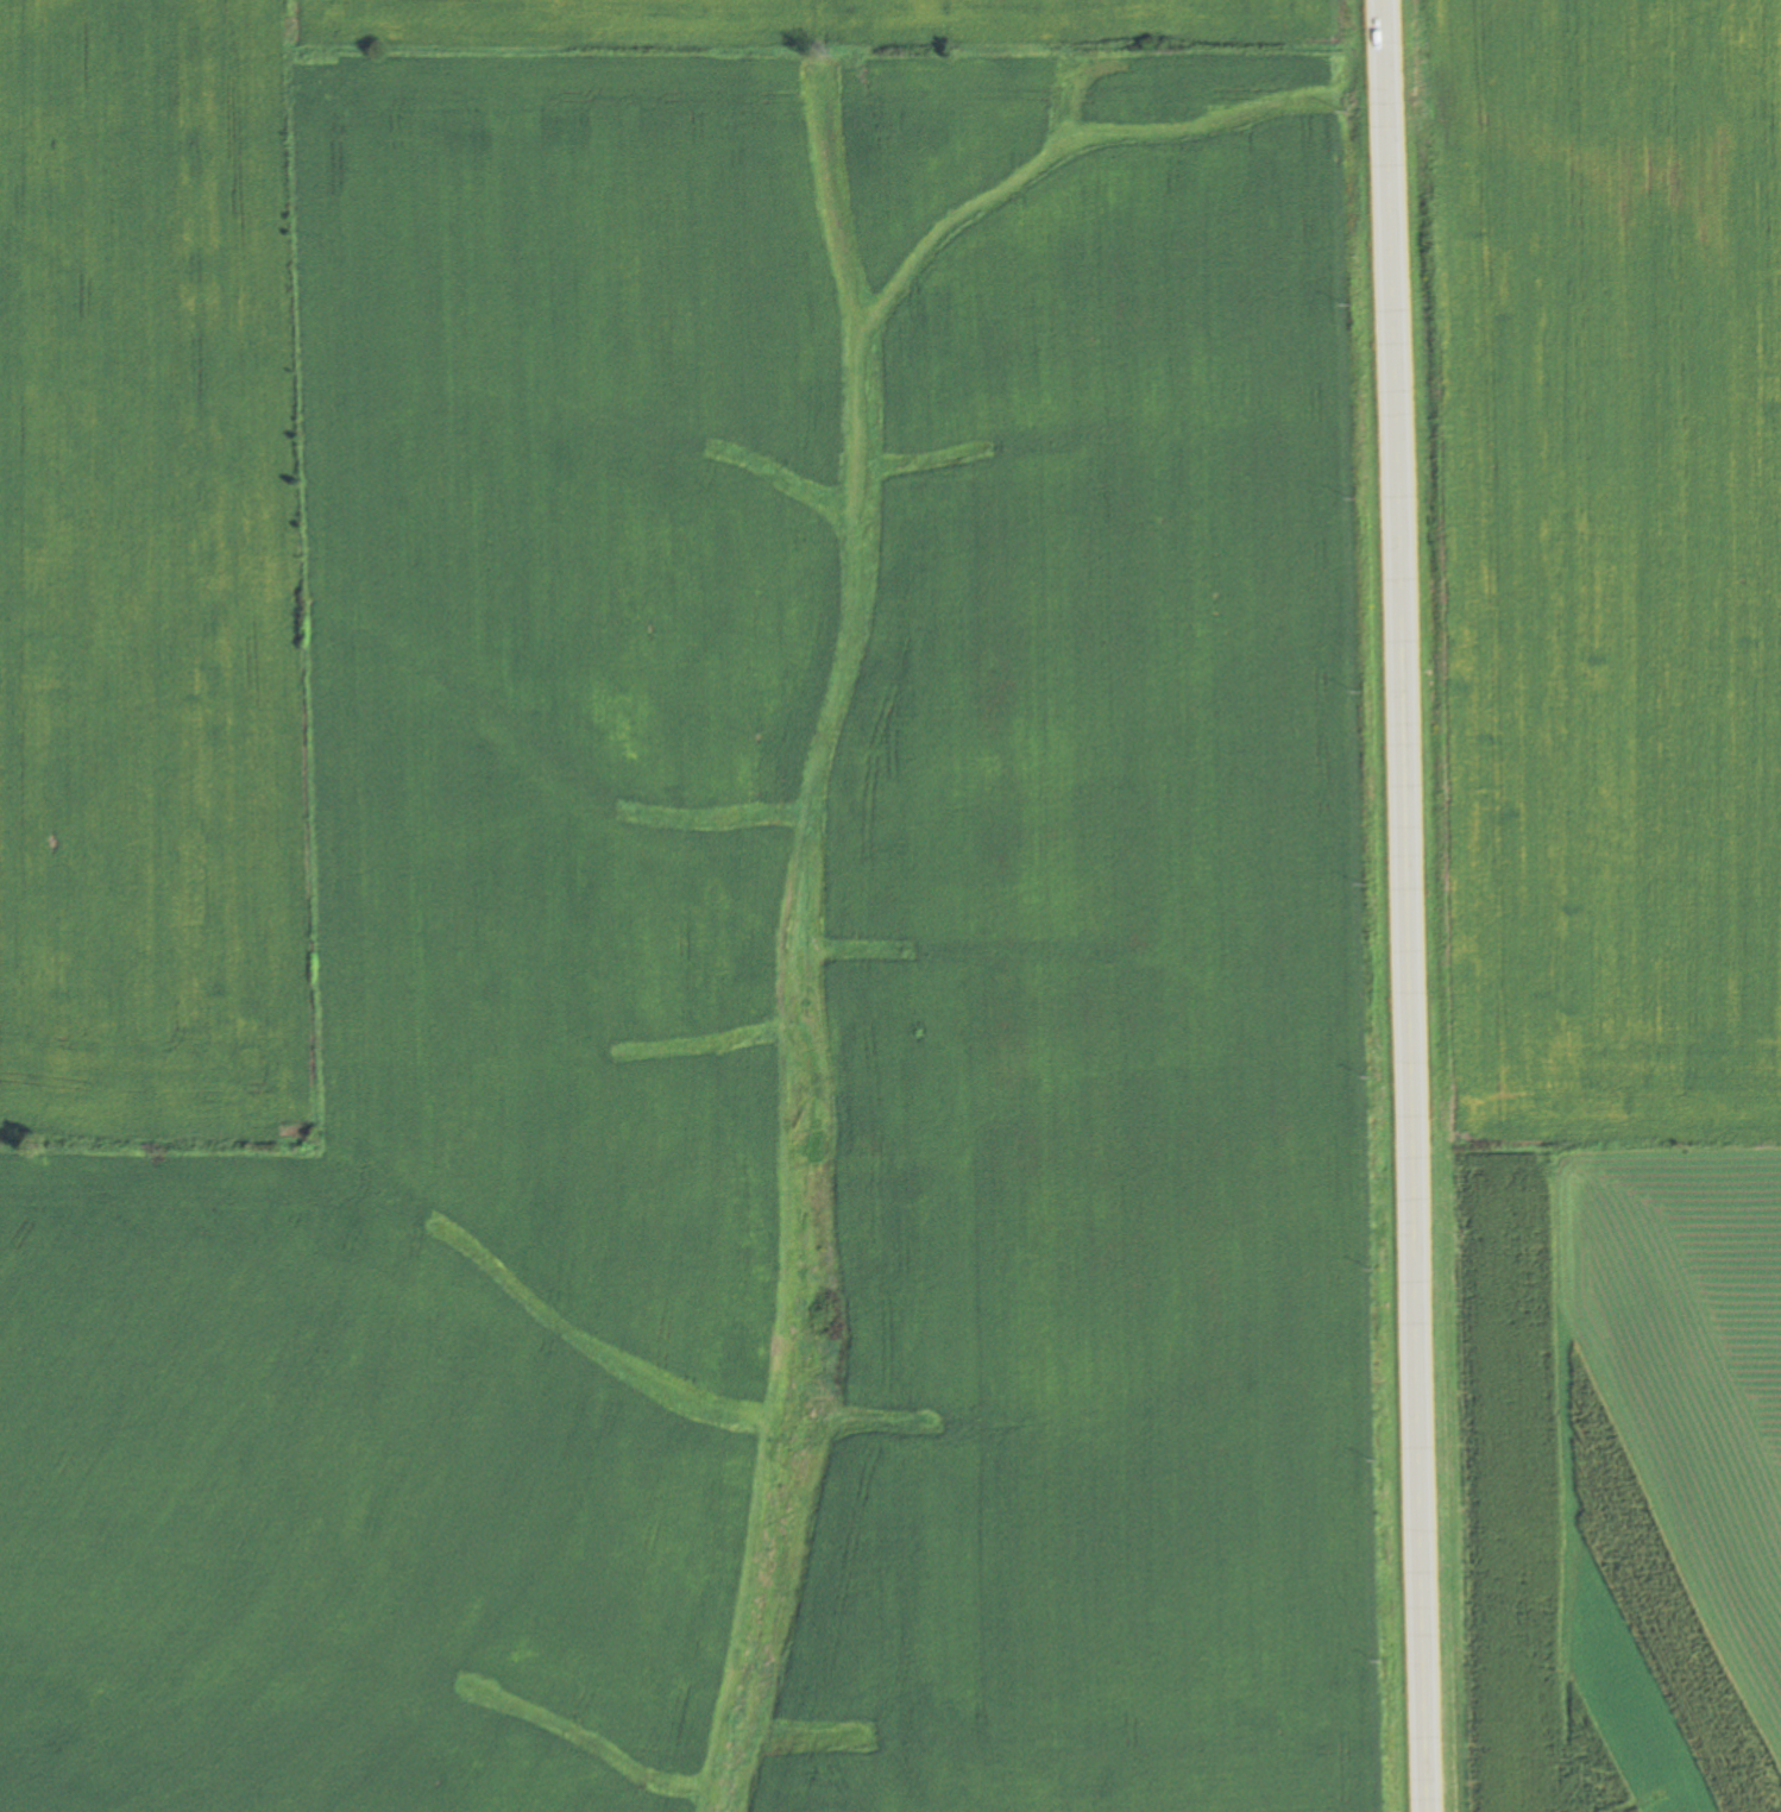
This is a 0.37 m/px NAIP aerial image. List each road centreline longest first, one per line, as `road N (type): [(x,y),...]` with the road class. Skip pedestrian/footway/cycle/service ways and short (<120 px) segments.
road 1 (primary): [(1427,1811),(1376,0)]

